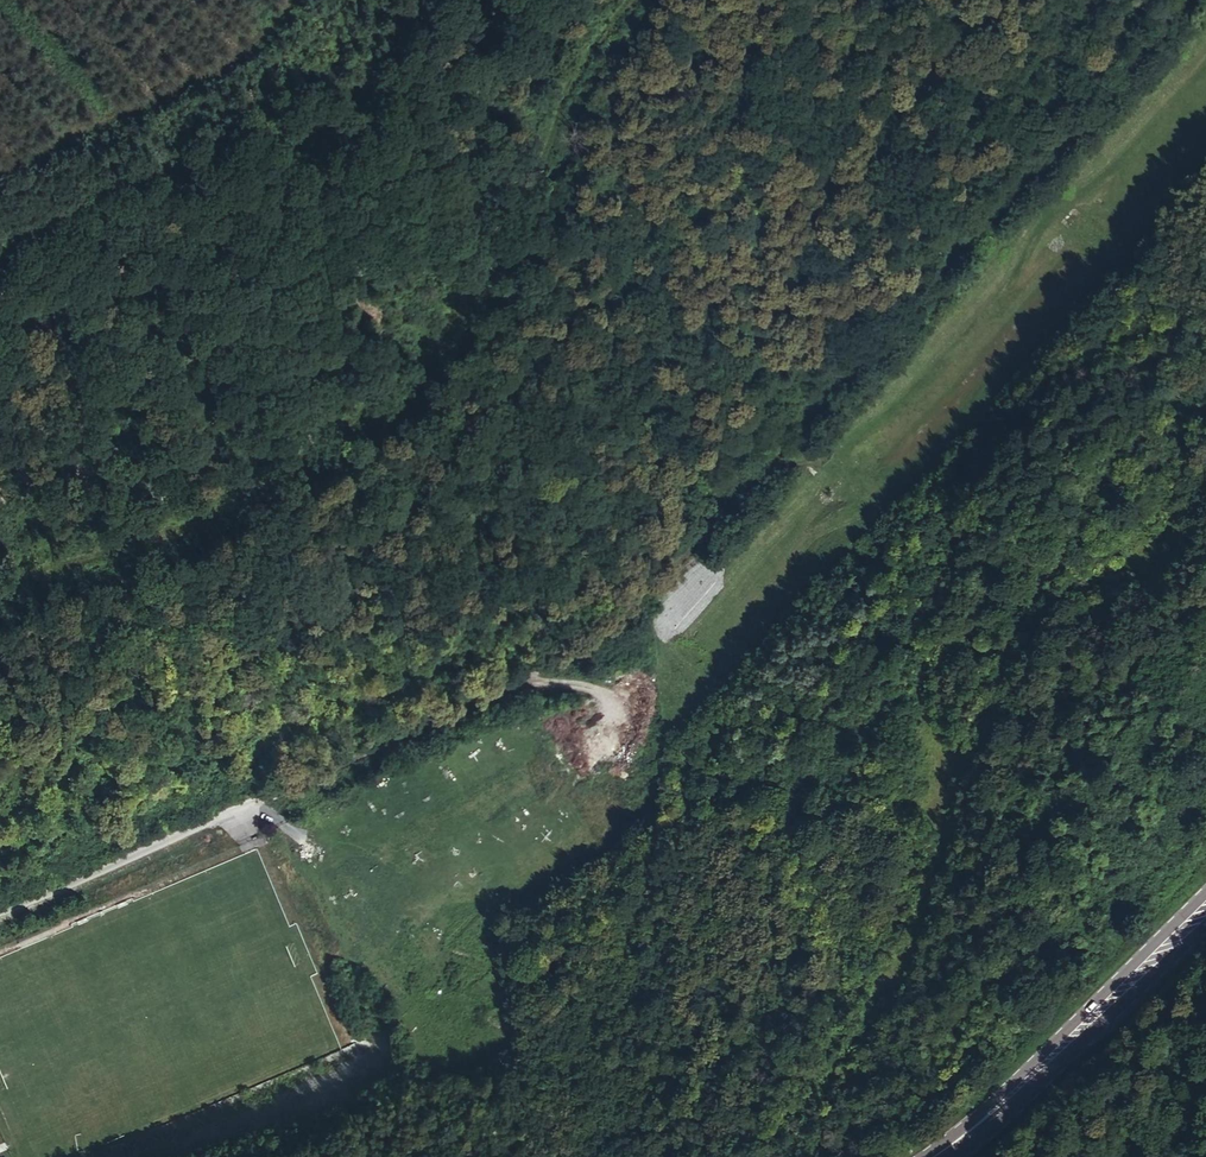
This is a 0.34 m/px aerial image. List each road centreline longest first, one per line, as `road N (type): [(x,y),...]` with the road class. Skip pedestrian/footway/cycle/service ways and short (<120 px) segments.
road 1 (track): [(1180,0),(689,552),(563,658),(245,814)]
road 2 (track): [(0,586),(204,507),(361,418),(428,349),(510,228),(547,124),(618,0)]
road 3 (track): [(0,243),(56,205),(288,81),(353,71),(418,0)]
road 4 (primary): [(1205,894),(931,1156)]
road 5 (primary): [(936,1156),(1000,1118),(1205,926)]
road 6 (track): [(0,164),(169,88),(291,0)]
road 7 (unclassified): [(0,907),(245,814)]
road 8 (track): [(768,465),(820,454),(890,512)]

